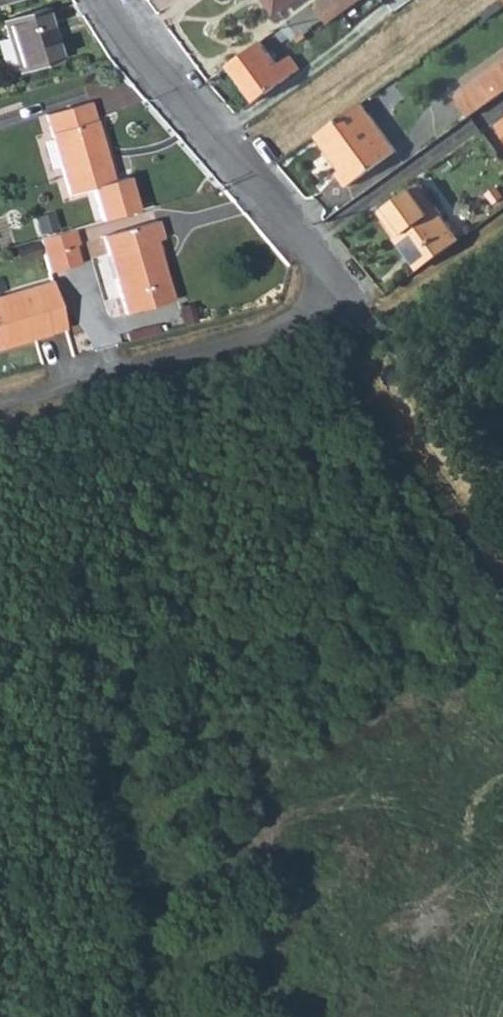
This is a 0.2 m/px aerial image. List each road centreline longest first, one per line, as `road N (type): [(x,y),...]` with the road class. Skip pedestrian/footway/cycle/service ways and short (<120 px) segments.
road 1 (residential): [(103,0),(151,76),(334,277),(336,300),(317,320),(0,405)]

